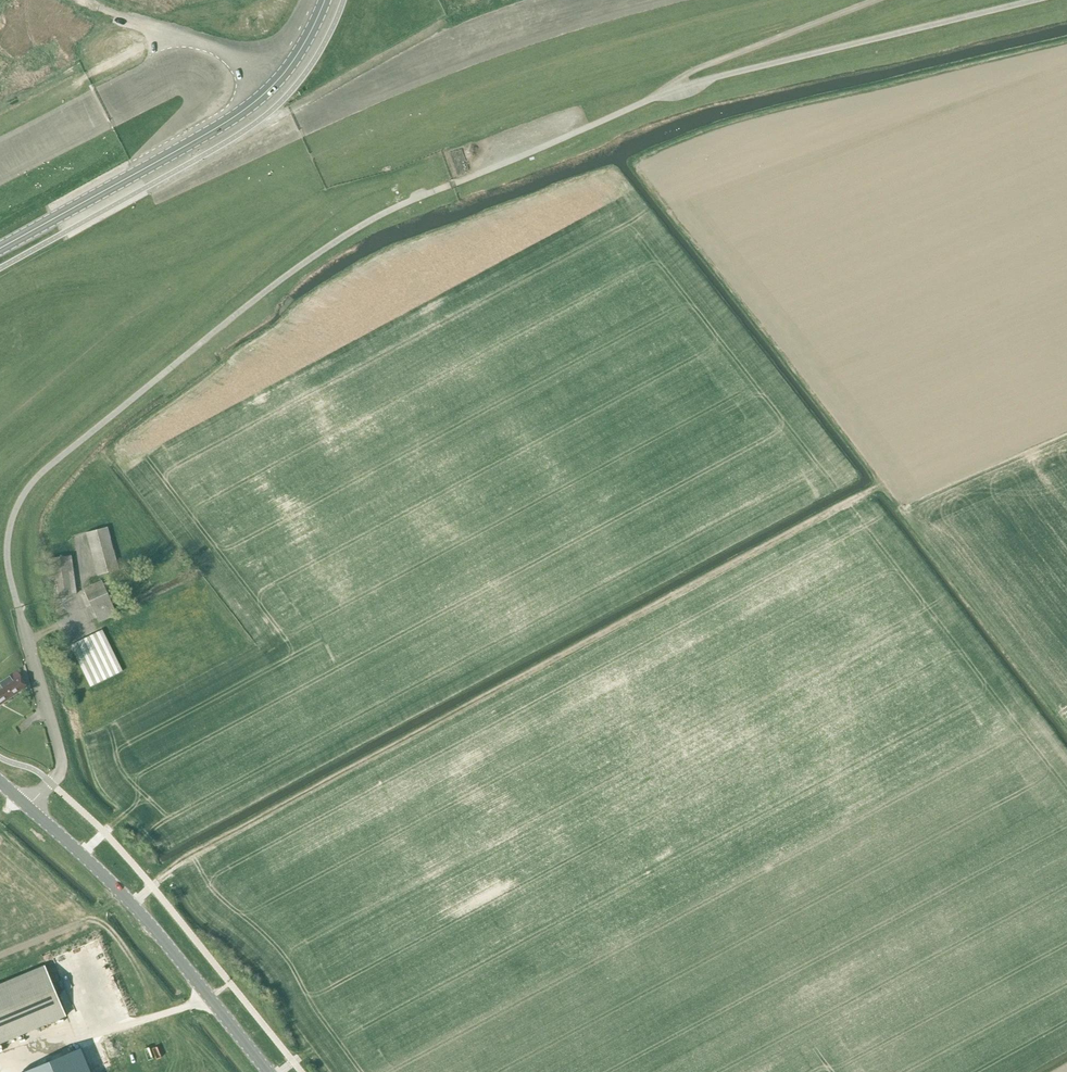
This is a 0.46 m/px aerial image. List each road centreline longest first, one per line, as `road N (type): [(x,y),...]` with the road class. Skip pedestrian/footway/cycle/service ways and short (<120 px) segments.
road 1 (primary): [(0,248),(265,95),(300,51),(325,0)]
road 2 (primary): [(268,1071),(130,903),(28,807)]
road 3 (unclassified): [(28,807),(60,764),(18,609)]

